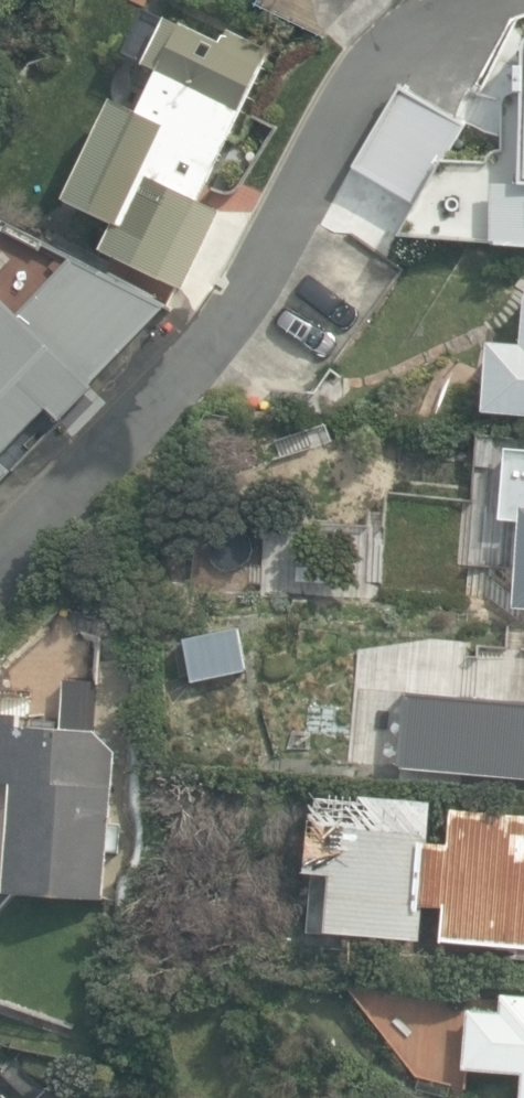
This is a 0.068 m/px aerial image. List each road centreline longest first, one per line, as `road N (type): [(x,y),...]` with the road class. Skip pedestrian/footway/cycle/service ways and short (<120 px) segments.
road 1 (residential): [(0,572),(219,339),(336,131),(394,58),(450,14),(486,0)]

